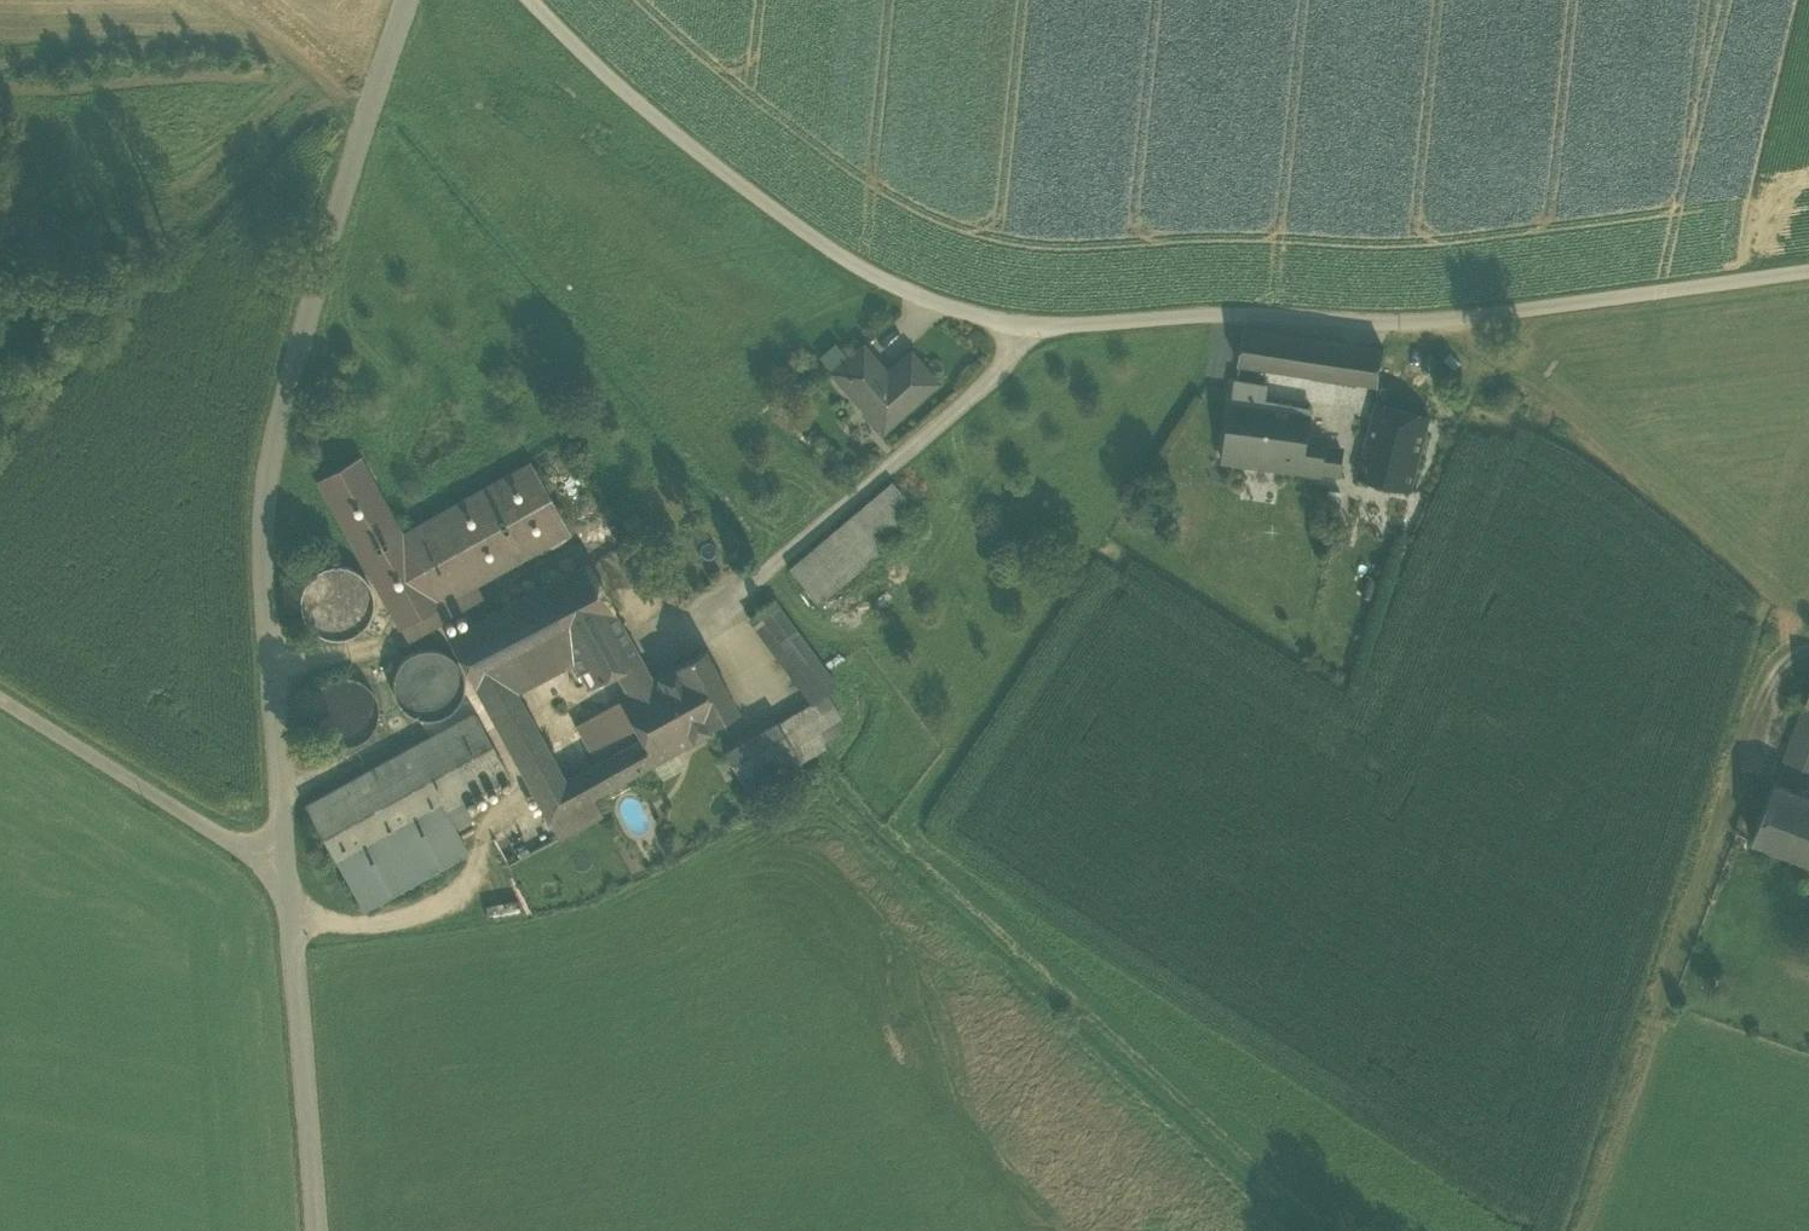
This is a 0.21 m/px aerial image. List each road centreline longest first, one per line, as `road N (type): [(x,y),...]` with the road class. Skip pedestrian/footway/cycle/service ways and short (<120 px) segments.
road 1 (unclassified): [(1808,271),(1370,328),(964,312),(886,281),(767,206),(621,89),(533,0)]
road 2 (unclassified): [(286,882),(257,494),(378,68),(405,0)]
road 3 (unclassified): [(311,1230),(286,882)]
road 4 (unclassified): [(0,701),(286,882)]

